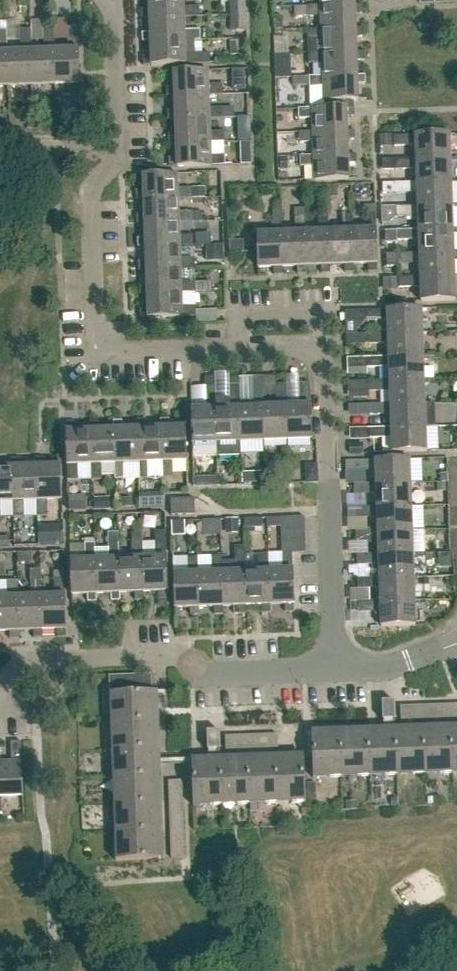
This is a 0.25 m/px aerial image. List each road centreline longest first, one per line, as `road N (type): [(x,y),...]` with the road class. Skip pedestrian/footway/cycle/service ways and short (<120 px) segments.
road 1 (residential): [(229,348),(96,352),(90,198),(119,157),(111,0)]
road 2 (residential): [(336,669),(213,674),(182,654),(38,660),(0,694)]
road 3 (residential): [(336,669),(330,345)]
road 4 (residential): [(330,345),(327,309),(245,311),(229,348)]

